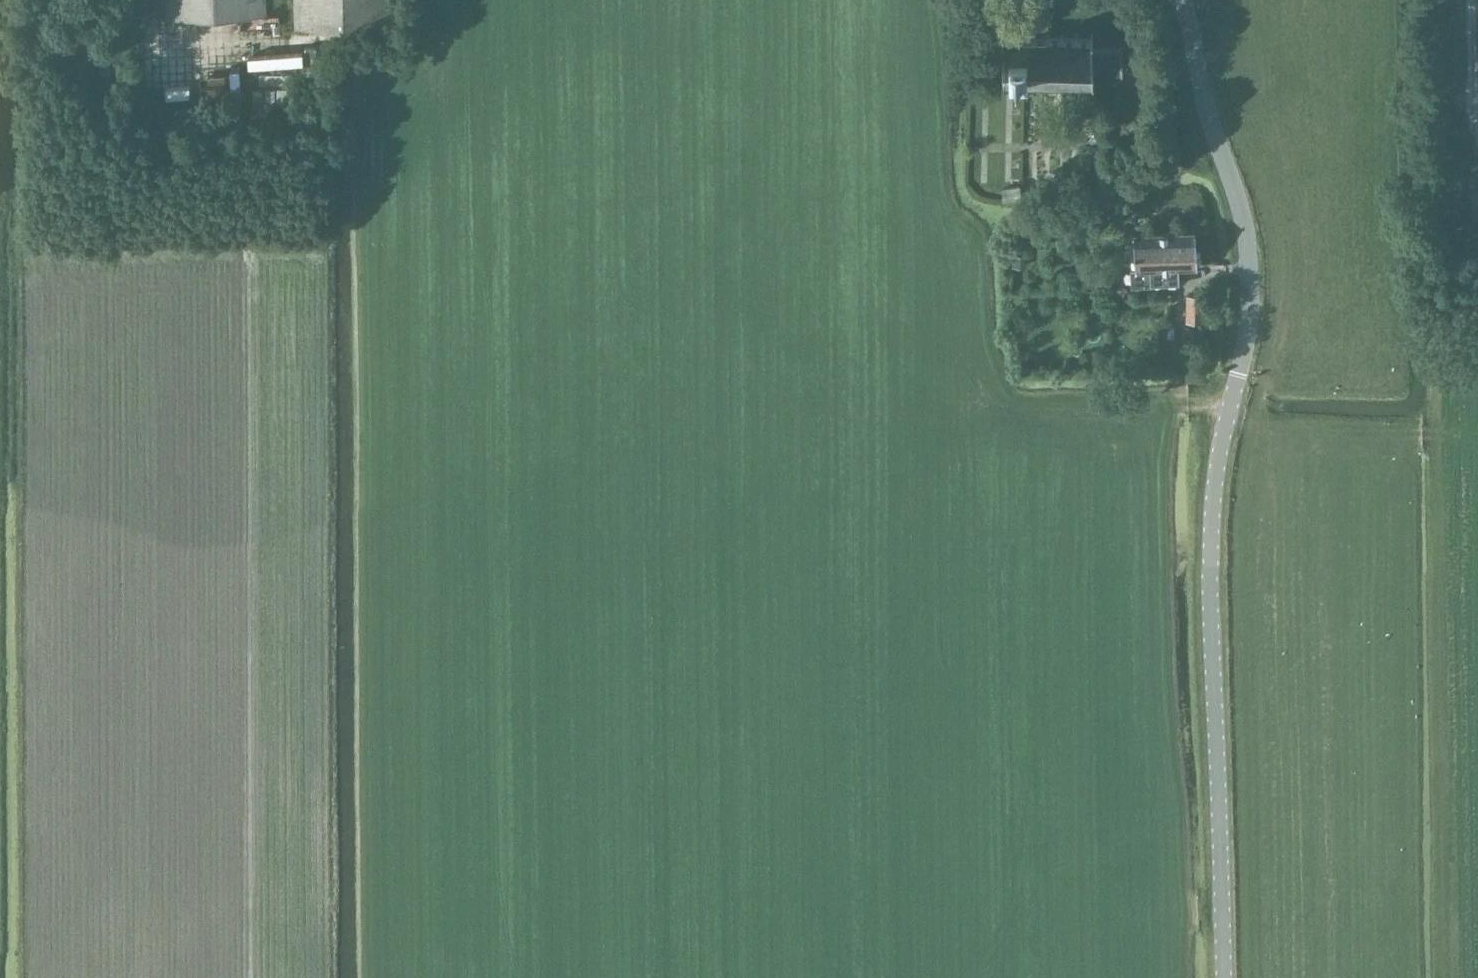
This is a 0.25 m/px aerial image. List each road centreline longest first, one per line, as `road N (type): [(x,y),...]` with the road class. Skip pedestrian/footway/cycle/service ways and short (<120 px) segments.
road 1 (unclassified): [(1227,977),(1210,516),(1250,276),(1183,0)]

